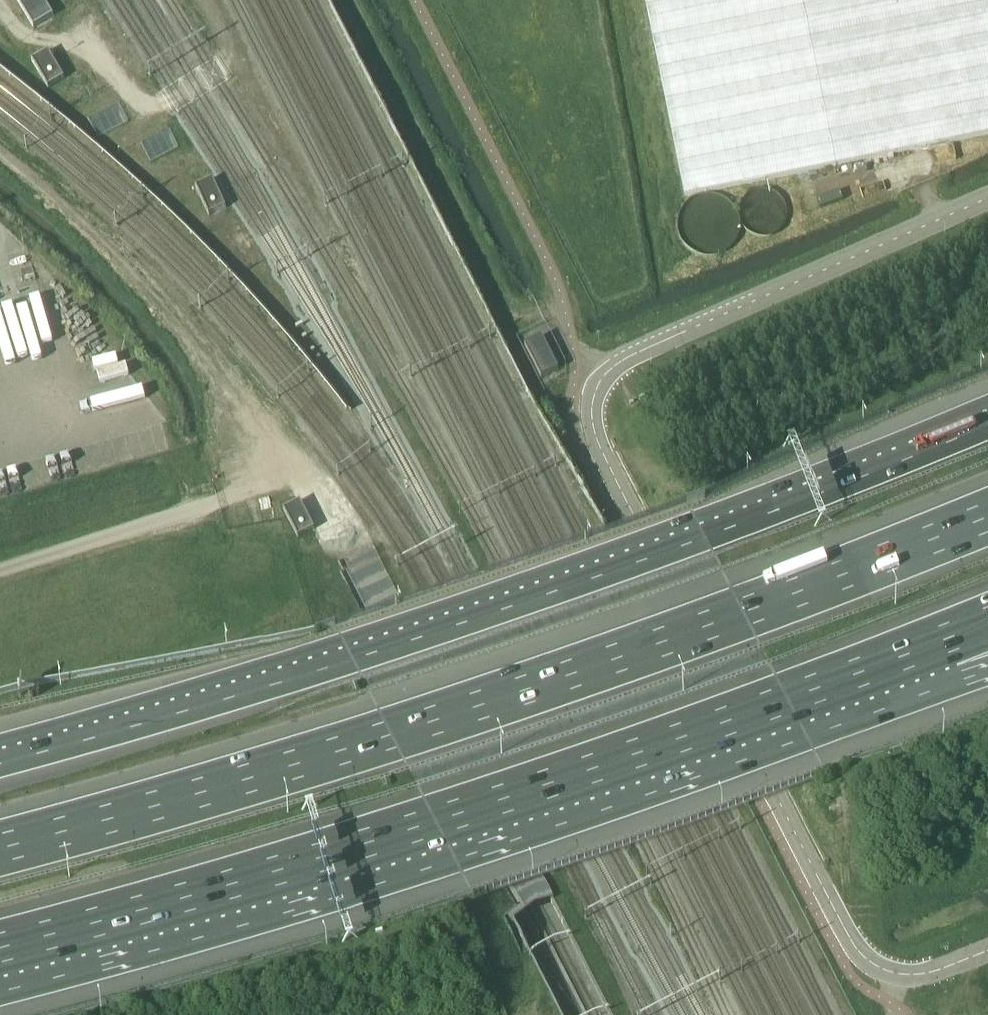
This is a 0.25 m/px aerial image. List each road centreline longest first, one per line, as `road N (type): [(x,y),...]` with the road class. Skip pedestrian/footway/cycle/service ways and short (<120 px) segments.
road 1 (motorway): [(987,425),(705,535),(0,761)]
road 2 (motorway): [(987,517),(744,613),(0,845)]
road 3 (motorway): [(0,961),(441,833),(794,713),(951,649)]
road 4 (unclassified): [(778,799),(599,442),(593,399),(600,377),(639,349),(987,199)]
road 5 (track): [(219,503),(244,475),(248,453),(223,396),(68,206),(0,152)]
road 6 (track): [(351,0),(503,301),(523,312),(564,310)]
road 7 (unclassified): [(778,799),(854,946),(875,965),(929,973),(987,950)]
road 8 (unclassified): [(0,569),(219,503)]
road 9 (track): [(0,8),(19,31),(92,54),(144,105),(161,105)]

